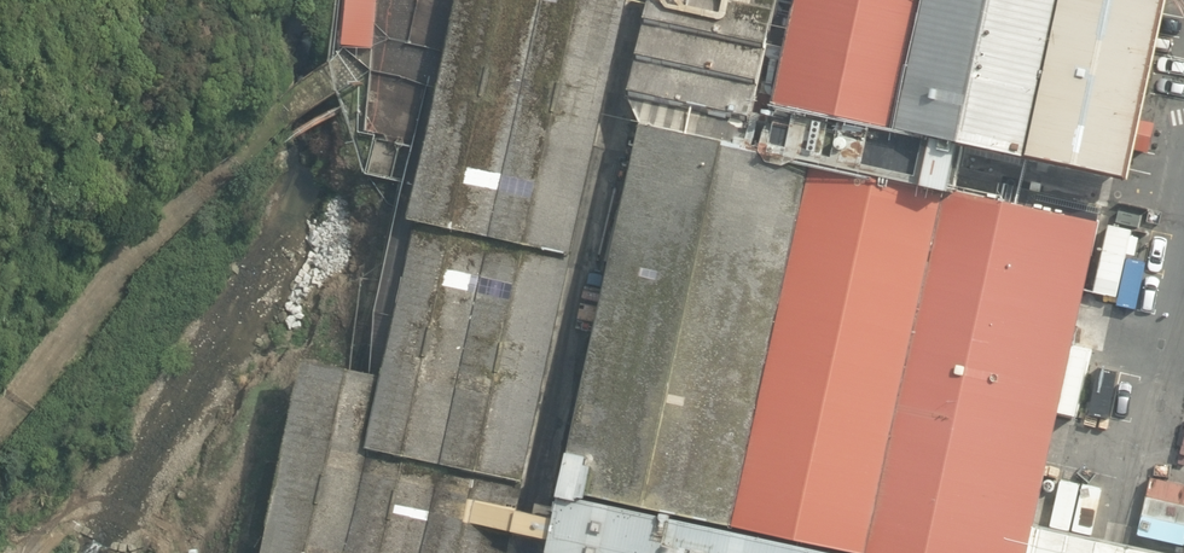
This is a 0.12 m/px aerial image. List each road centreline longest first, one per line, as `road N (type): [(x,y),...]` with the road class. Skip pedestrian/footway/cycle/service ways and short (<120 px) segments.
road 1 (track): [(141,229),(217,154),(335,77)]
road 2 (track): [(141,229),(0,420)]
road 3 (track): [(363,0),(359,43),(440,65)]

